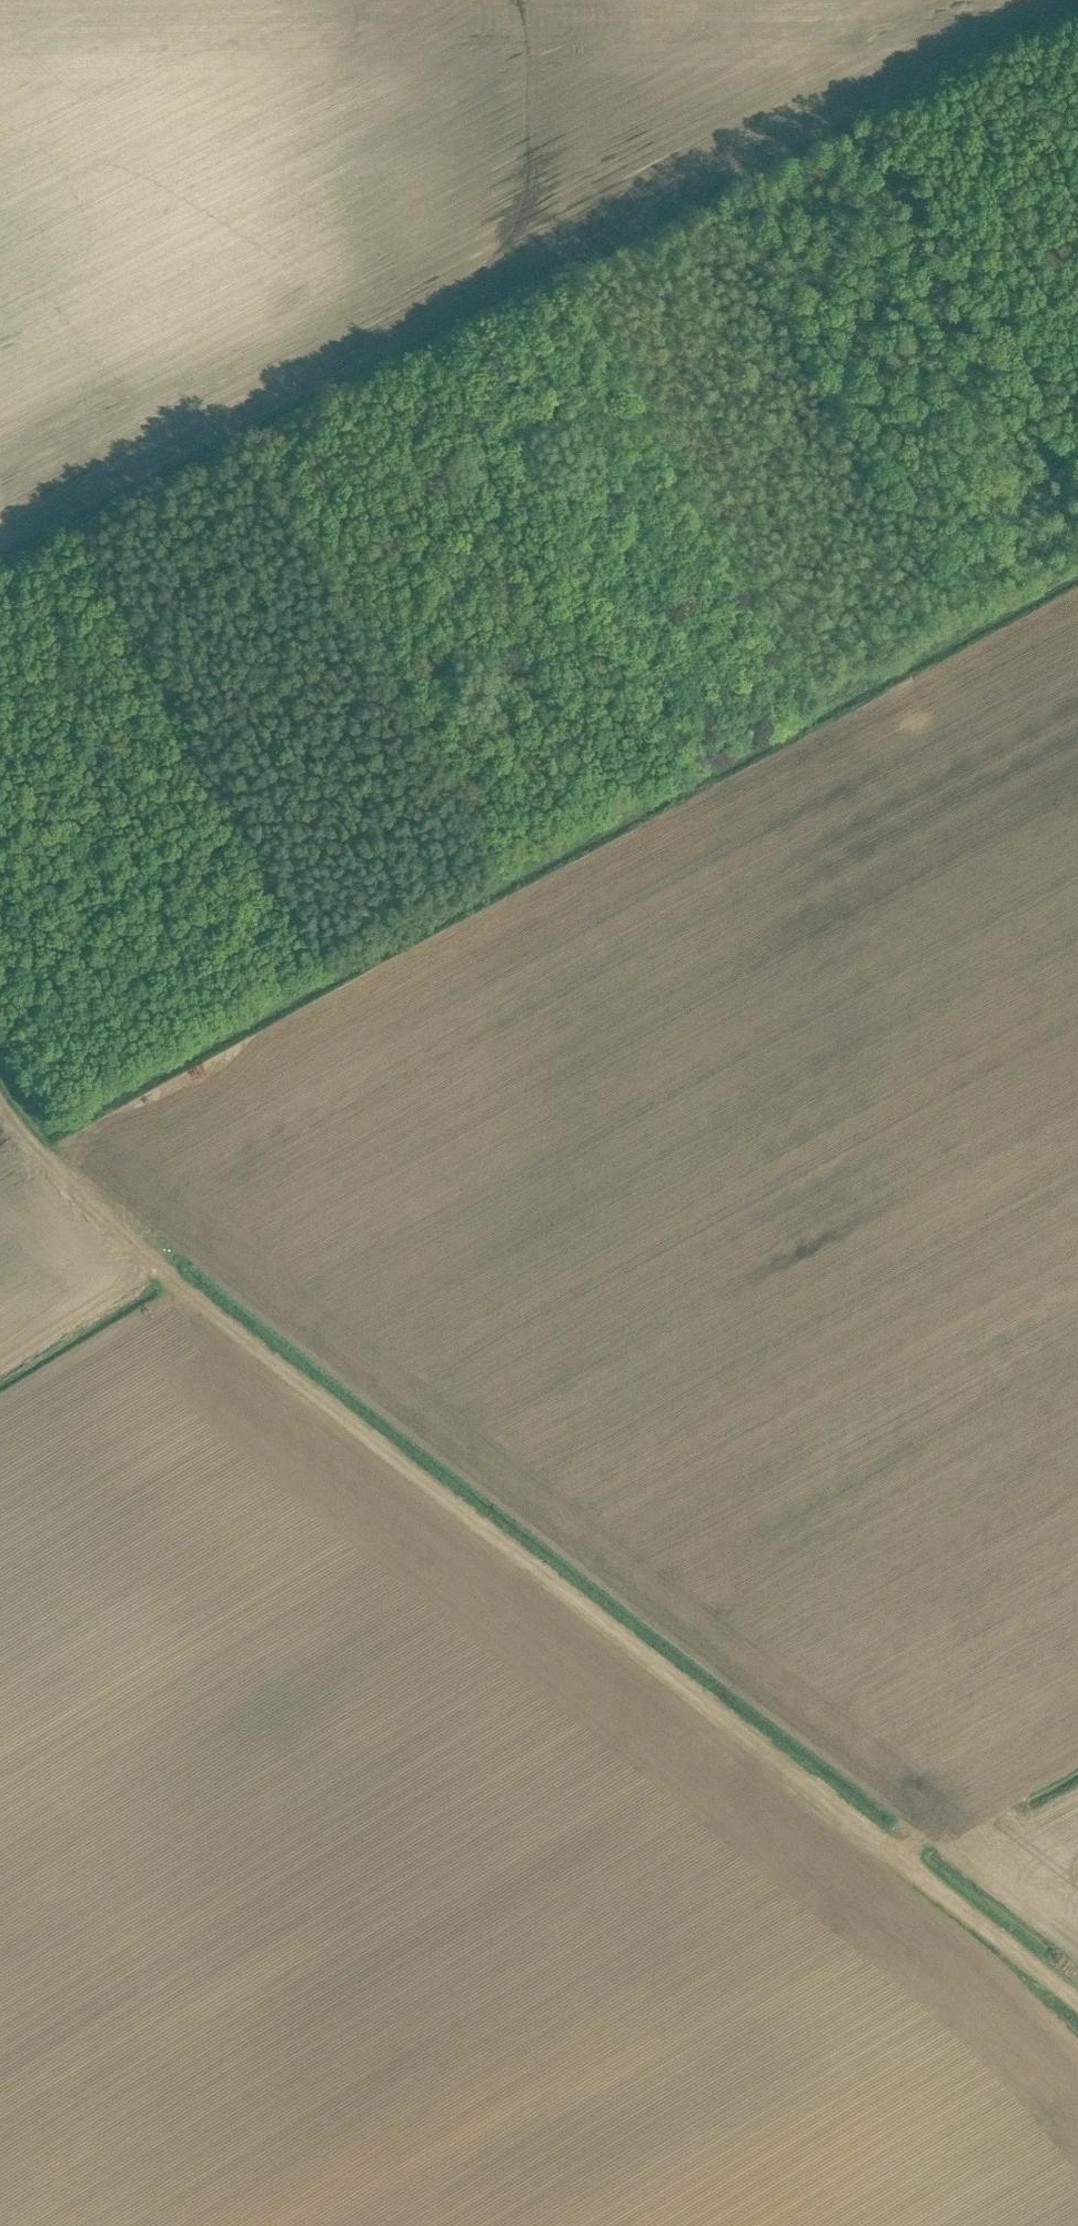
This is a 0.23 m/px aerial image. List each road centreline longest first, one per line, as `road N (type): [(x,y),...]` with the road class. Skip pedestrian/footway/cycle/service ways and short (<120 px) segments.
road 1 (track): [(1077,2005),(904,1865)]

